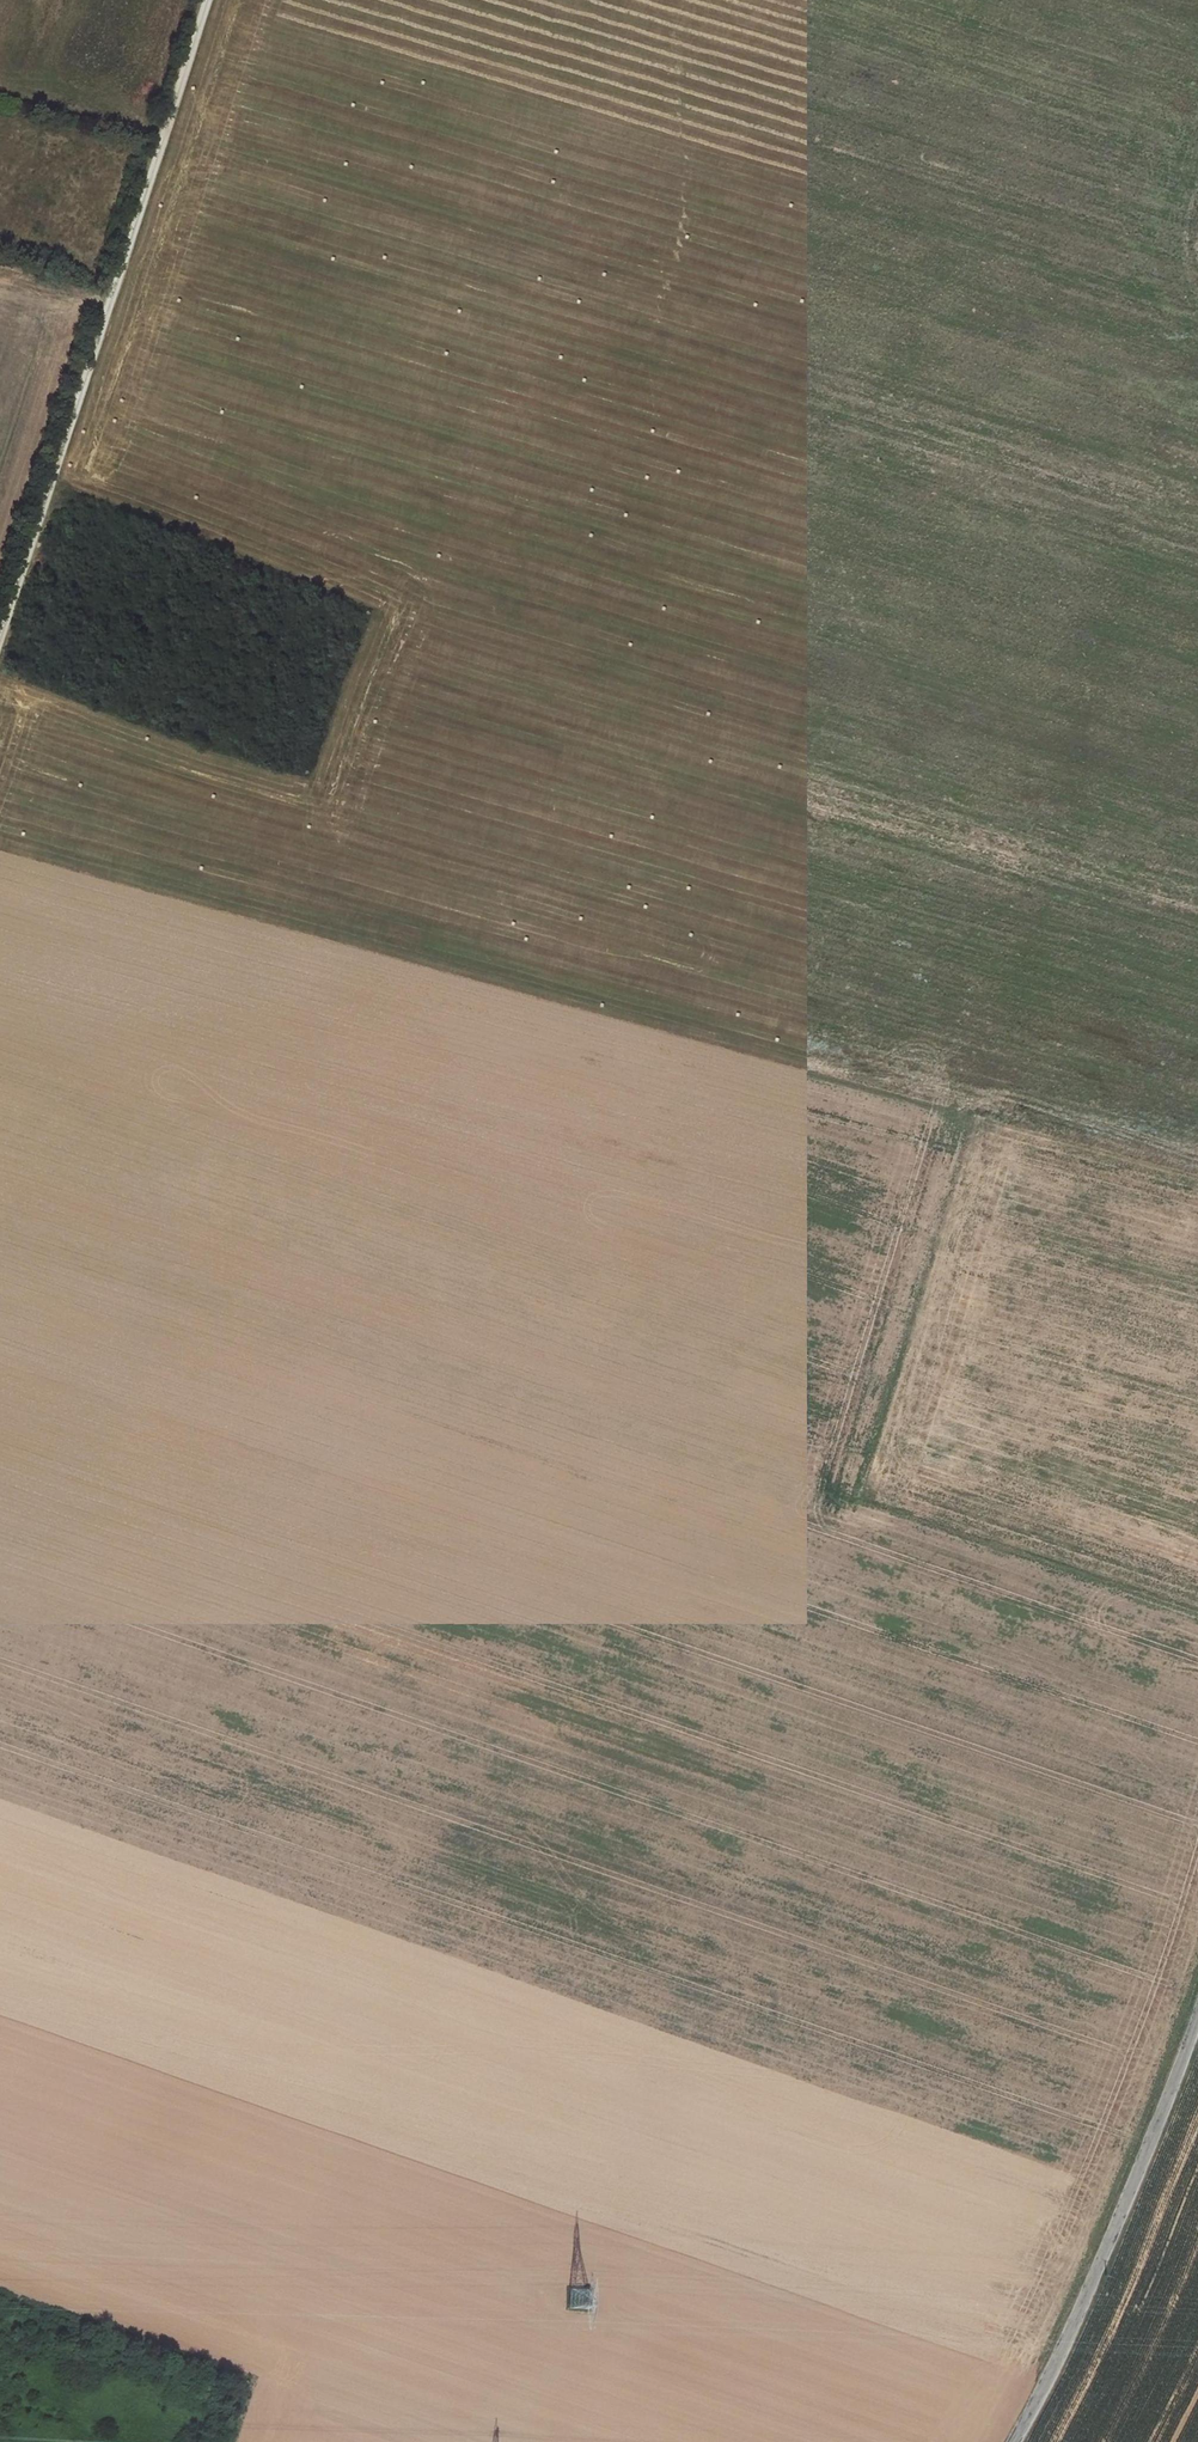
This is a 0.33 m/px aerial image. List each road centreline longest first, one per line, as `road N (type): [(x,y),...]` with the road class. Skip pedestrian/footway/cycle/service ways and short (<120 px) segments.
road 1 (track): [(207,0),(0,640)]
road 2 (unclassified): [(1197,2016),(1048,2382),(1011,2441)]

